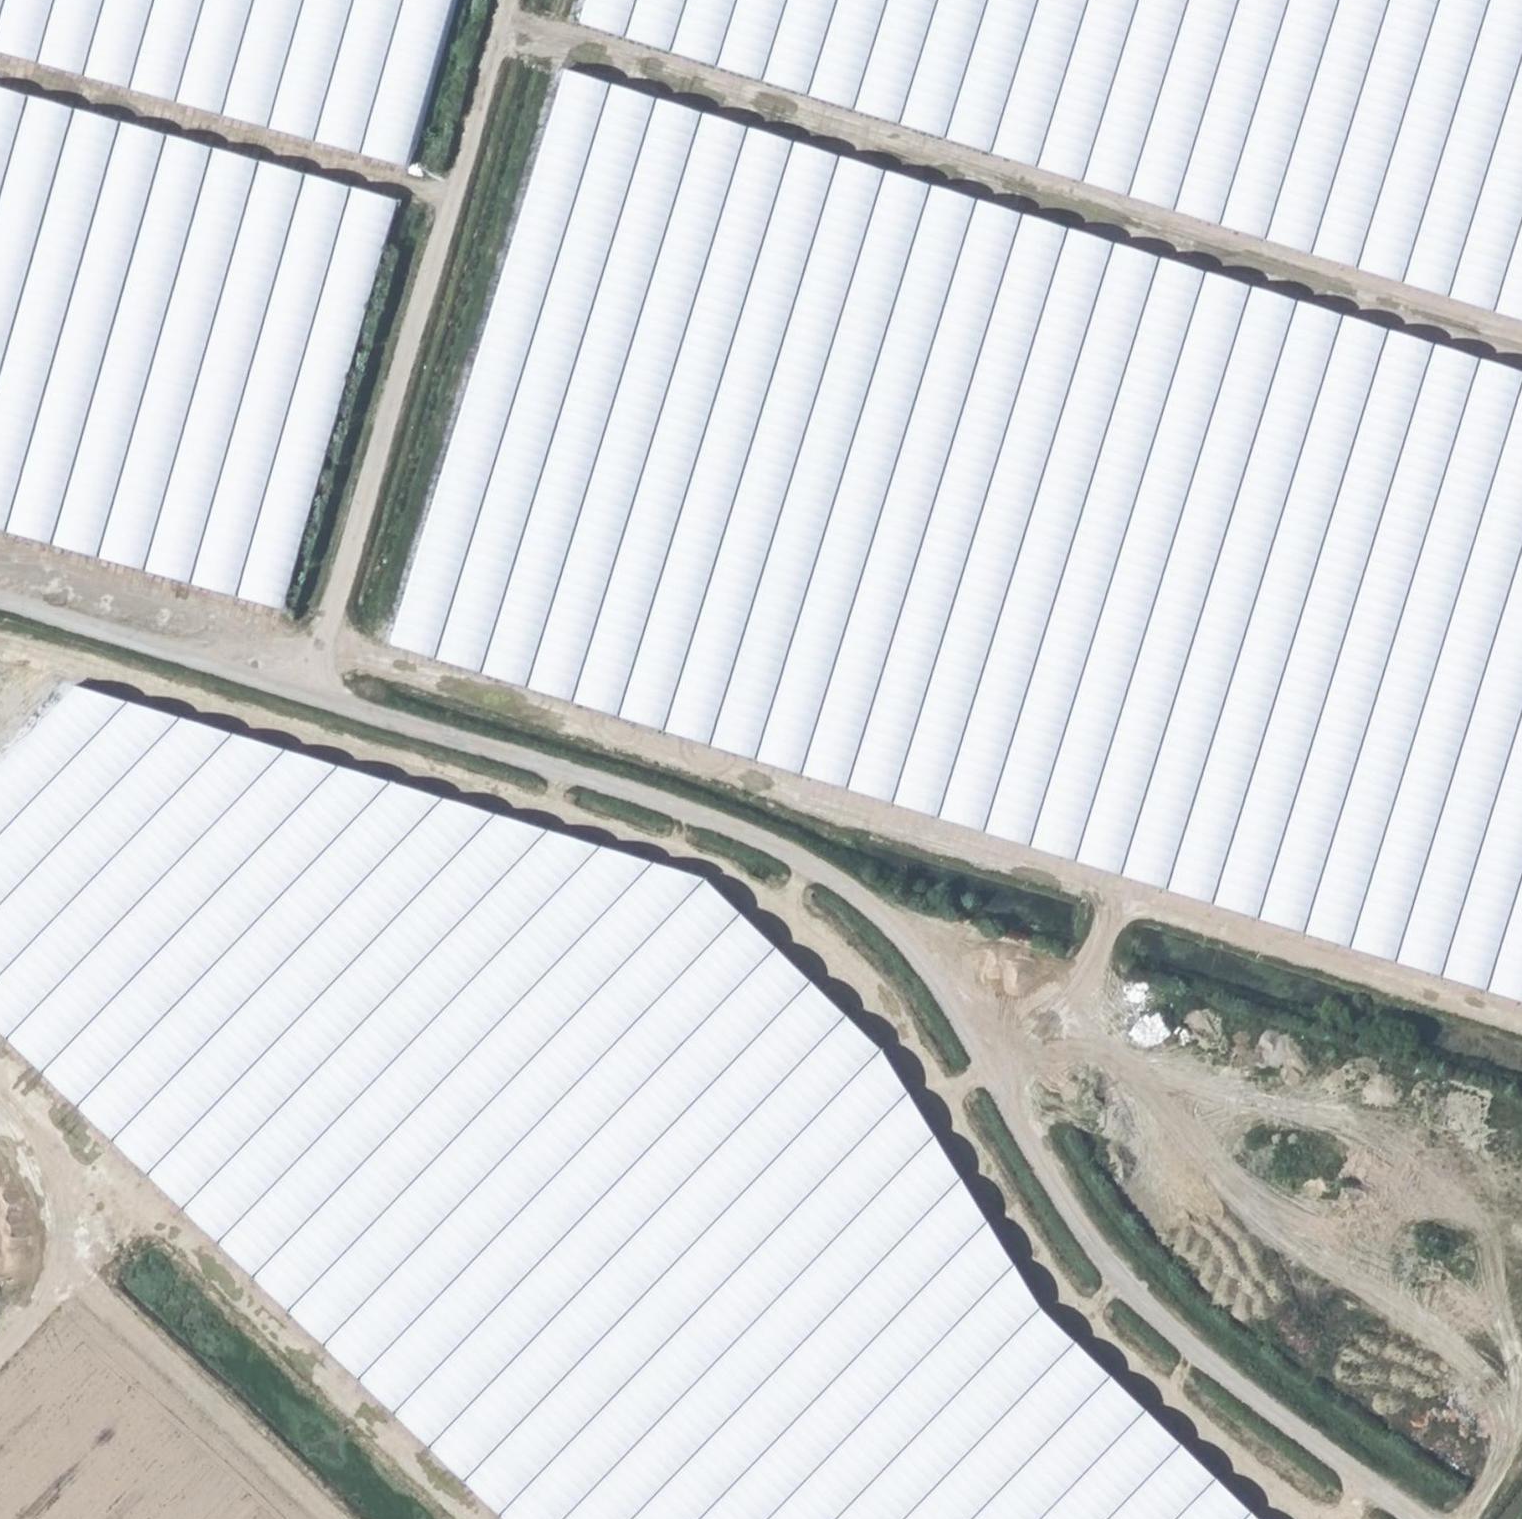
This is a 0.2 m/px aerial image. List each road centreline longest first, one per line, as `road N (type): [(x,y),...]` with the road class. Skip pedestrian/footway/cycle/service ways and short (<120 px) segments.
road 1 (track): [(507,0),(510,27),(485,71),(301,693),(758,851),(857,901),(919,961),(1009,1092),(1064,1204),(1135,1305),(1255,1409),(1411,1518)]
road 2 (track): [(0,594),(301,693)]

